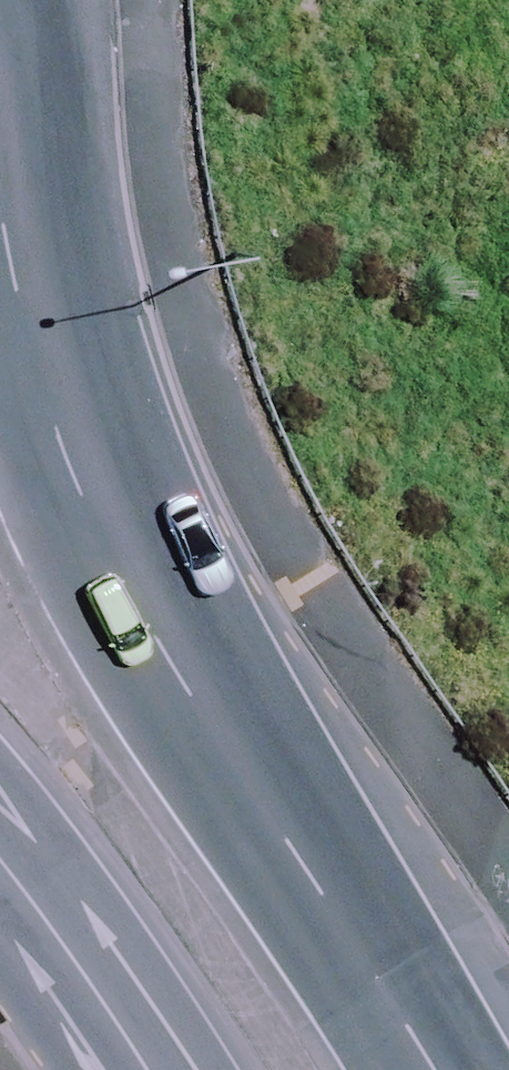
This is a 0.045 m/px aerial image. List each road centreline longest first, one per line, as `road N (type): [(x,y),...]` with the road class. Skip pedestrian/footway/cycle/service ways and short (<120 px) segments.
road 1 (secondary): [(0,275),(76,471),(158,643),(438,1069)]
road 2 (secondary): [(151,1069),(0,860)]

